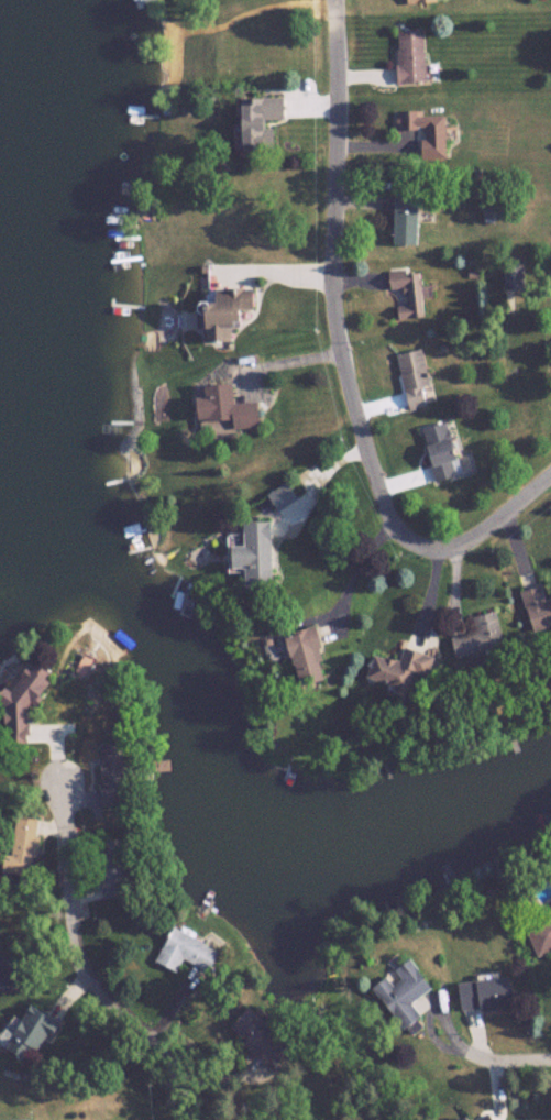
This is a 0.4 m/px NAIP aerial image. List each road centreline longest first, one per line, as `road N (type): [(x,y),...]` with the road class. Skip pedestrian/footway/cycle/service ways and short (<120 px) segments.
road 1 (residential): [(550,479),(488,529),(449,548),(409,542),(389,515),(355,418),(337,326),(330,259),(337,0)]
road 2 (residential): [(183,1119),(167,1065),(85,965),(69,834),(74,734)]

